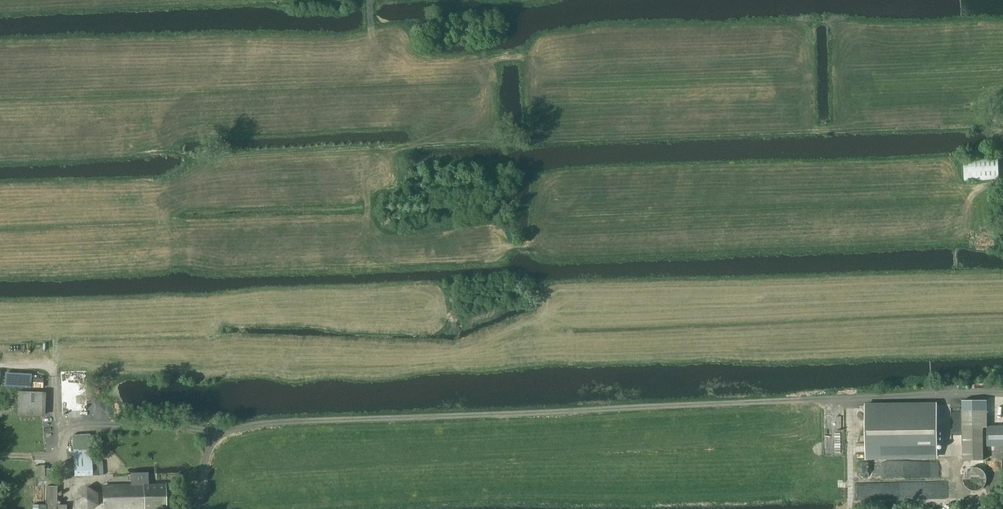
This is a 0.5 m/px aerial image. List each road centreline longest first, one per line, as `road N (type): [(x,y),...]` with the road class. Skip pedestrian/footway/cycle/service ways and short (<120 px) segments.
road 1 (track): [(1002,135),(983,127),(235,155)]

